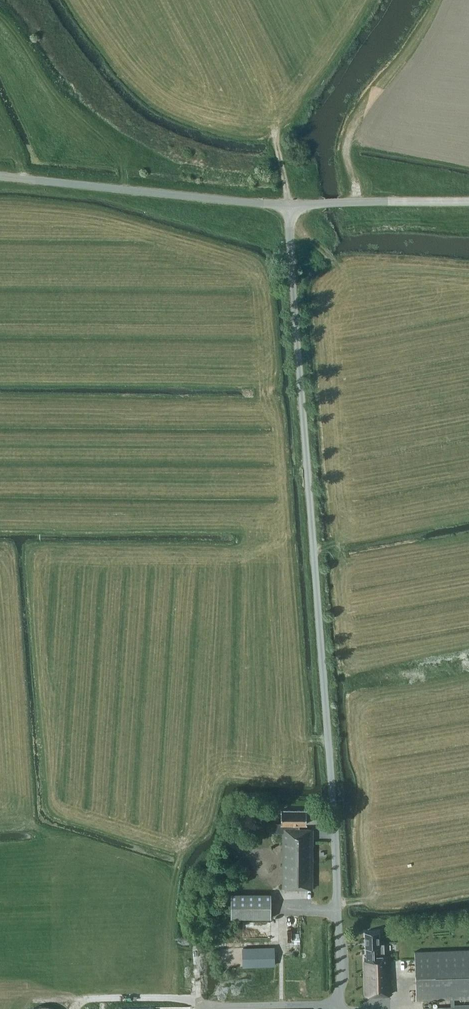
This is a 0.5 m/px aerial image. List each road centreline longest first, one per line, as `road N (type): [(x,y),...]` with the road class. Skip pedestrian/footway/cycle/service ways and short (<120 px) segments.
road 1 (unclassified): [(345,987),(288,205)]
road 2 (unclassified): [(288,205),(0,176)]

